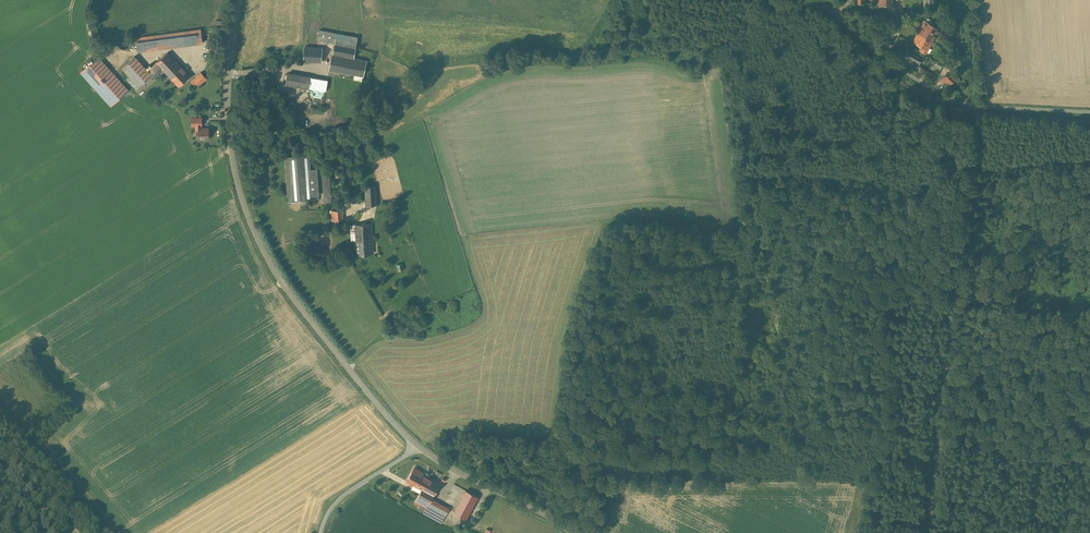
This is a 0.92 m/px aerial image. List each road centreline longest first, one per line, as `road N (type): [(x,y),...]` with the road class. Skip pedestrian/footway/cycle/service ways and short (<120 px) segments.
road 1 (unclassified): [(239,0),(227,108),(251,222),(287,287),(418,446)]
road 2 (unclassified): [(1089,113),(955,100),(834,15),(771,0)]
road 3 (unclassified): [(418,446),(582,532)]
road 4 (unclassified): [(321,532),(345,494),(418,446)]

